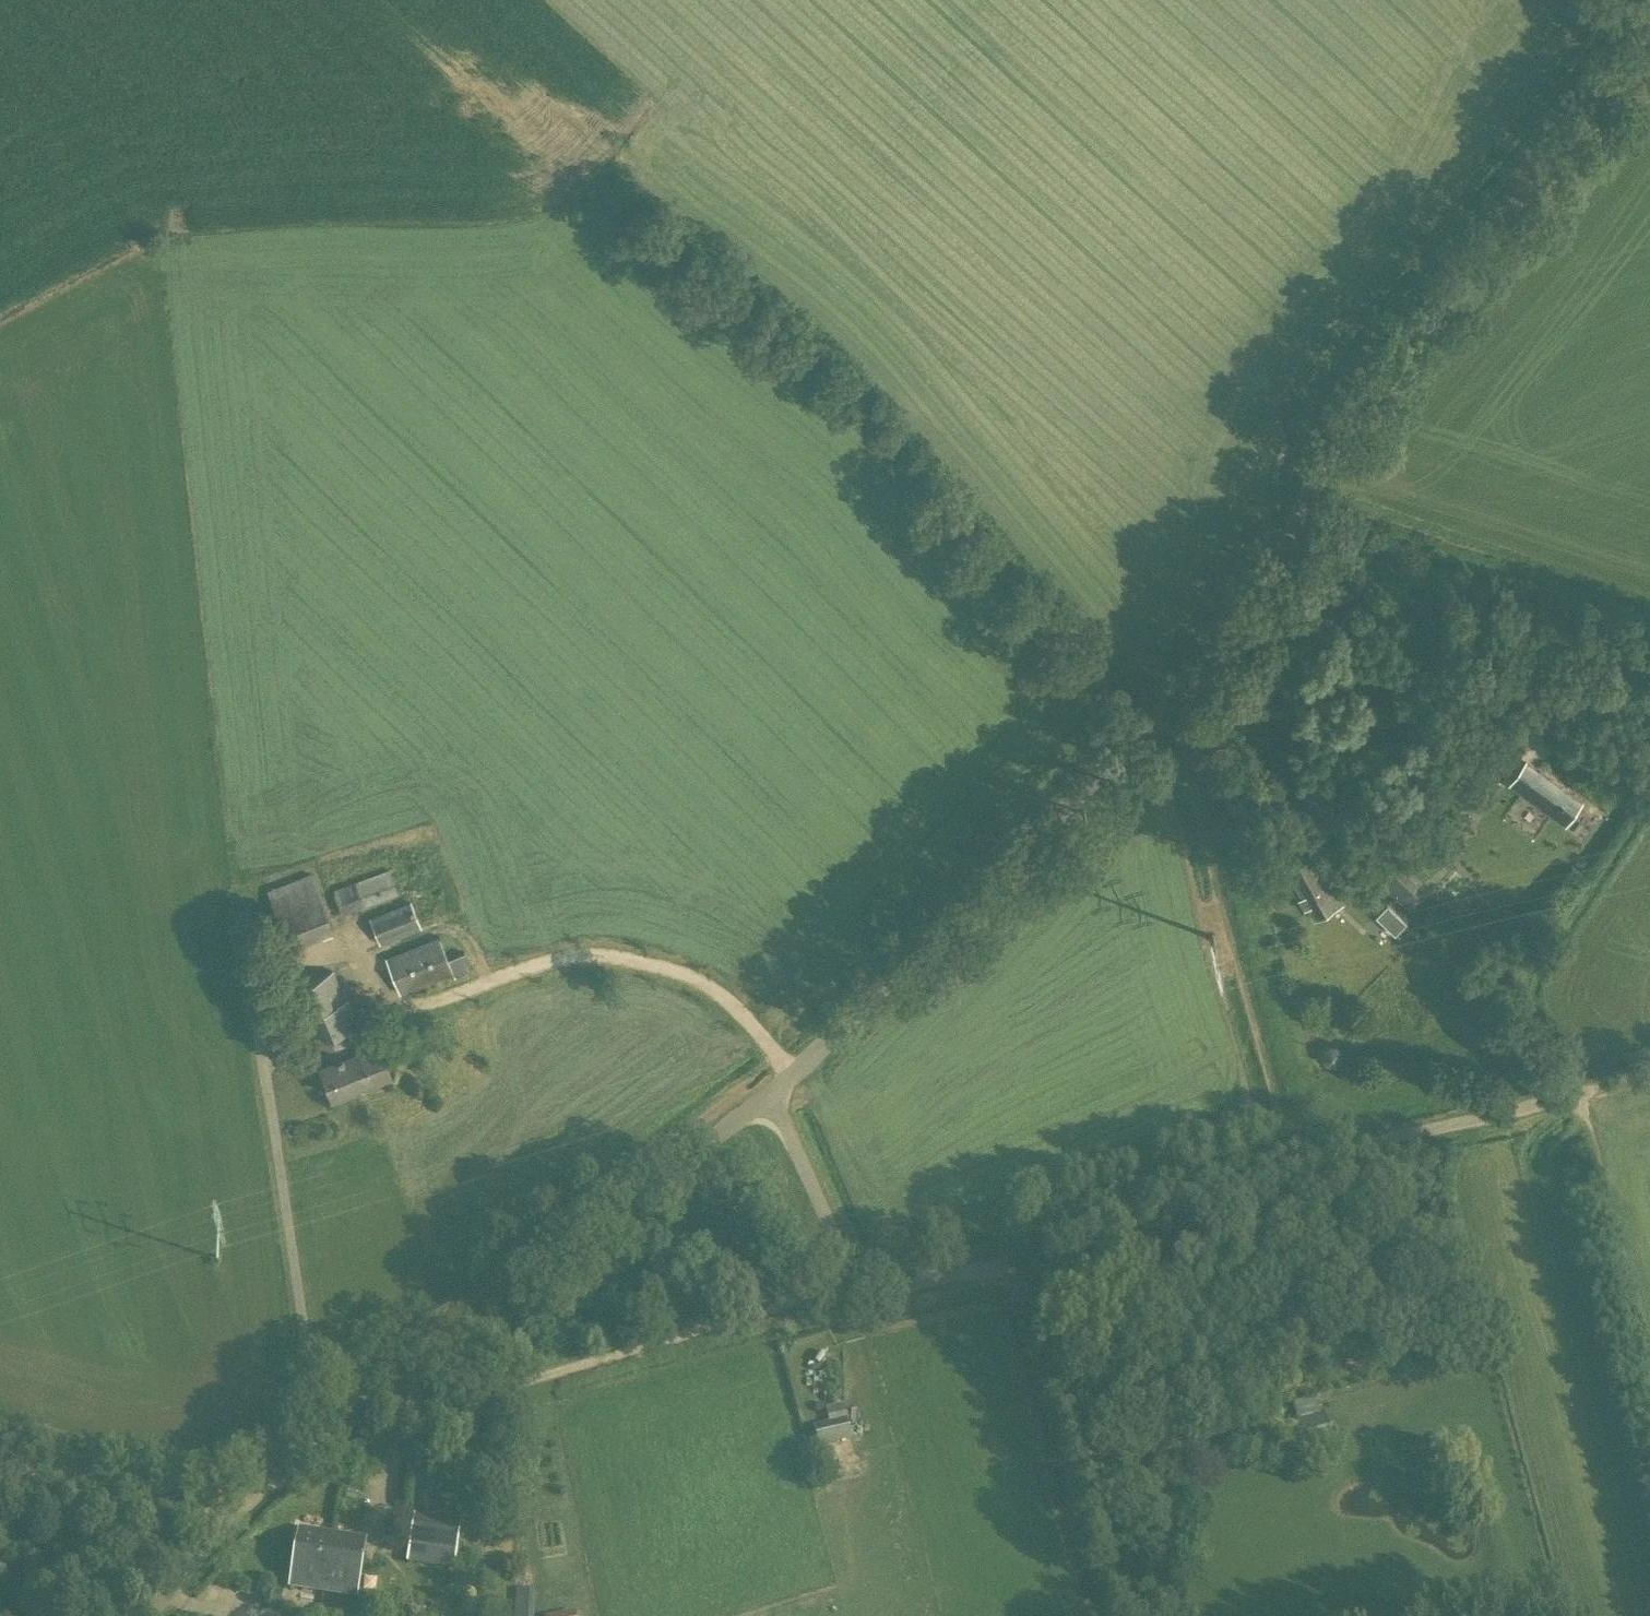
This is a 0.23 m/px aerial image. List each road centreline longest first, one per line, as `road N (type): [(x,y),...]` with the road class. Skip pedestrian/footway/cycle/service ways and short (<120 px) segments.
road 1 (tertiary): [(769,1095),(1239,611),(1283,537),(1300,474),(1337,395),(1641,0)]
road 2 (unclassified): [(998,1273),(1047,1242),(1430,1127),(1581,1093)]
road 3 (unclassified): [(864,1288),(417,1413),(394,1412),(377,1399)]
road 4 (tertiary): [(377,1399),(769,1095)]
road 5 (unclassified): [(1131,1615),(1036,1303),(998,1273)]
road 6 (tertiary): [(143,1615),(256,1491),(377,1399)]
road 7 (track): [(0,1472),(224,1524)]
road 8 (unclassified): [(864,1288),(838,1249),(769,1095)]
road 9 (unclassified): [(998,1273),(864,1288)]

